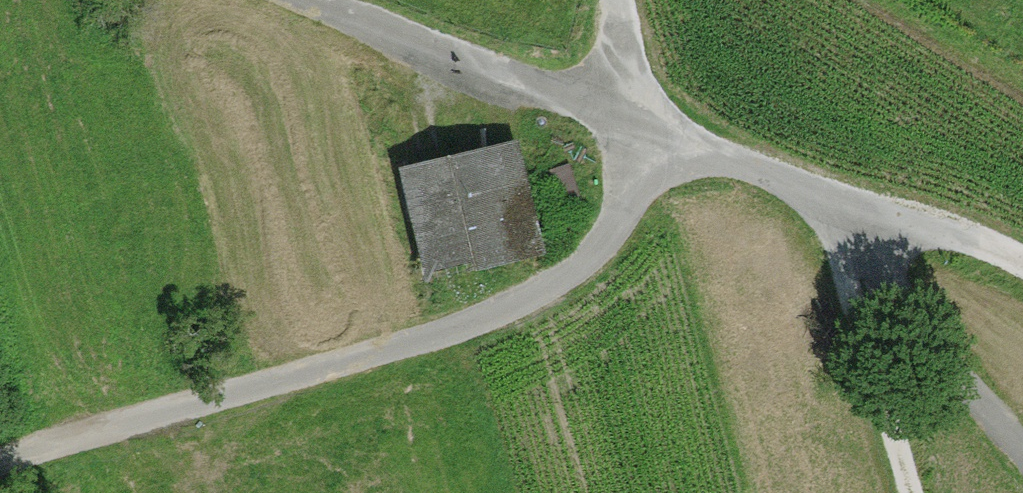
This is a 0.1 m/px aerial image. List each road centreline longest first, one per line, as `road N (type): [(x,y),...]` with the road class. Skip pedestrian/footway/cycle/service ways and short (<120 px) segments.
road 1 (track): [(635,118),(614,232),(531,302),(432,341),(0,461)]
road 2 (track): [(635,118),(543,95),(299,0)]
road 3 (track): [(1022,448),(923,333),(828,199)]
road 4 (track): [(914,492),(828,199)]
road 5 (track): [(828,199),(703,156),(635,118)]
road 6 (track): [(1022,268),(955,236),(828,199)]

